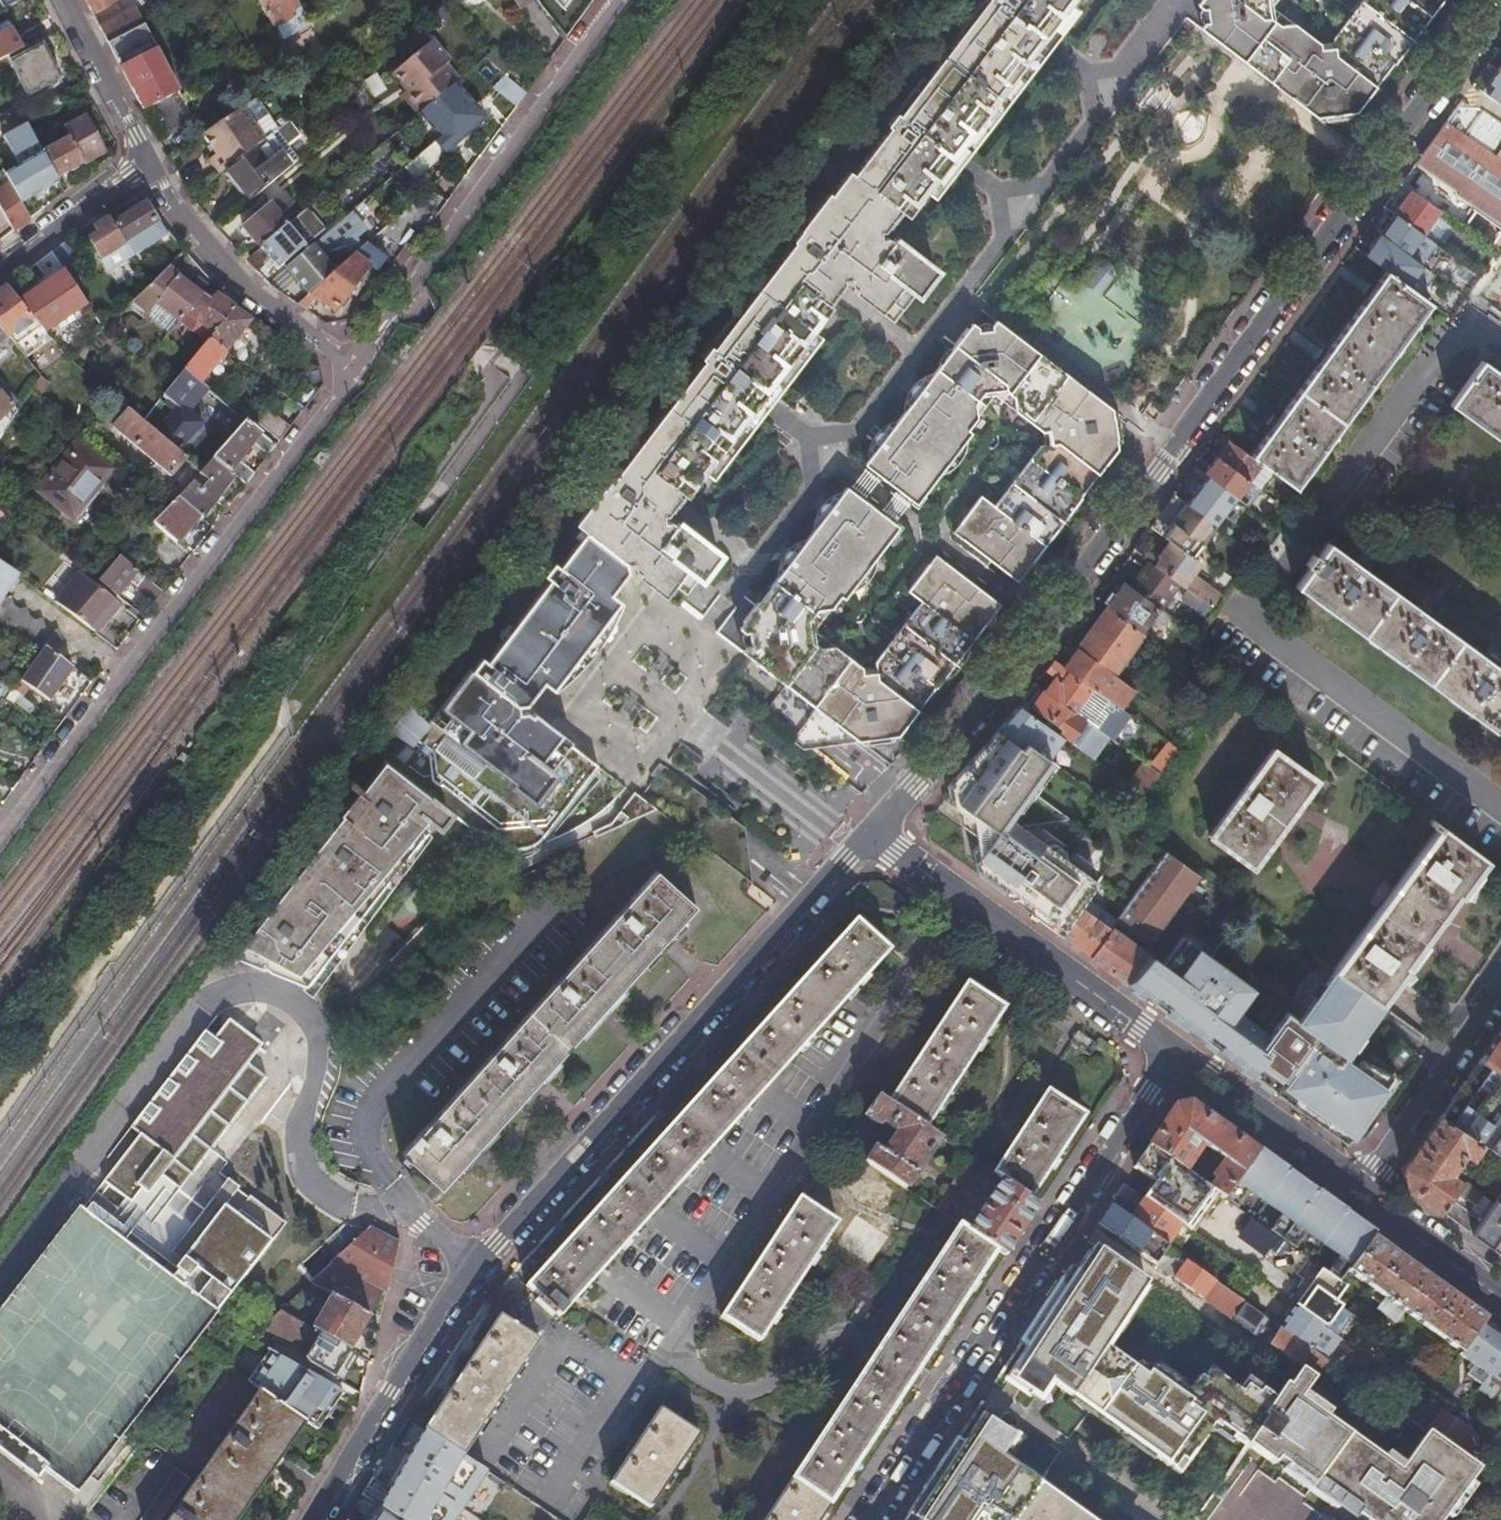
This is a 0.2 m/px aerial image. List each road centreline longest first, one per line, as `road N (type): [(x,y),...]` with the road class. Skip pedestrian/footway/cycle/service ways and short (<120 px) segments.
road 1 (residential): [(1494,0),(999,681),(869,832)]
road 2 (residential): [(869,832),(456,1282),(313,1519)]
road 3 (residential): [(961,900),(699,1298),(685,1345),(695,1374),(726,1390),(758,1383),(822,1336),(853,1335),(877,1349)]
road 4 (residential): [(0,845),(353,369)]
road 5 (residential): [(619,0),(353,369)]
road 6 (residential): [(948,1396),(1172,1053)]
road 7 (residential): [(353,369),(212,255),(147,159)]
road 8 (residential): [(961,900),(1172,1053)]
road 9 (residential): [(1358,1187),(1500,980)]
road 10 (residential): [(1172,1053),(1358,1187)]
road 11 (residential): [(0,269),(147,159)]
road 12 (residential): [(147,159),(66,0)]
road 13 (residential): [(1358,1187),(1500,1290)]
road 14 (residential): [(868,1519),(948,1396)]

